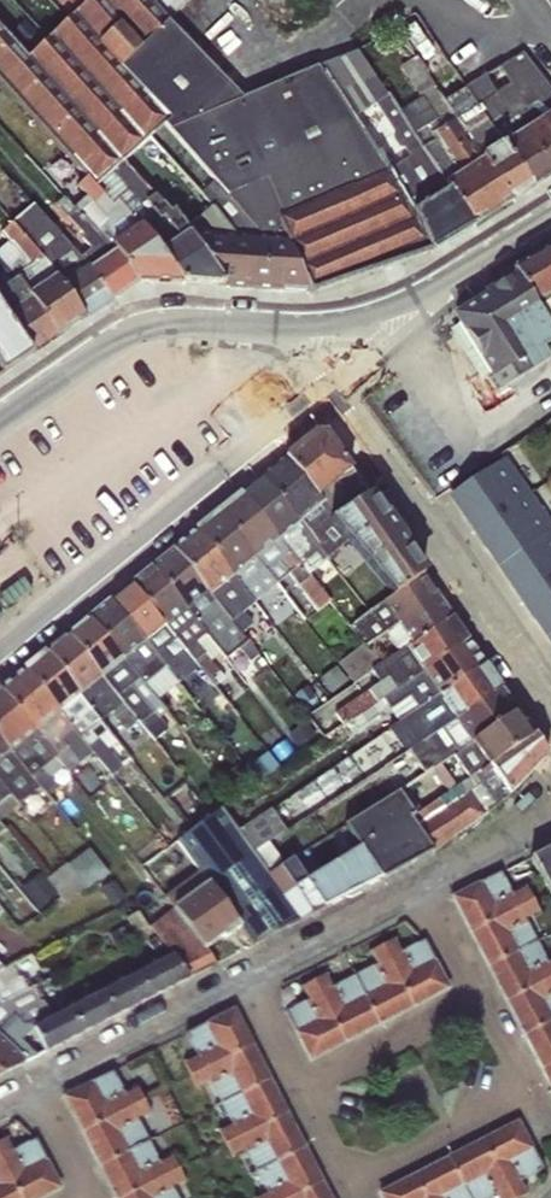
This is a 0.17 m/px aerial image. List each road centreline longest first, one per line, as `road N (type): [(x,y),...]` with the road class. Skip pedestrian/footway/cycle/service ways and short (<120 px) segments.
road 1 (tertiary): [(330,401),(0,667)]
road 2 (residential): [(303,1089),(350,1183),(526,1093),(480,1001)]
road 3 (residential): [(550,702),(330,401)]
road 4 (tertiary): [(0,414),(119,337),(199,320),(292,337)]
road 5 (residential): [(35,1082),(243,975)]
road 6 (residential): [(243,975),(419,885)]
road 7 (residential): [(303,1089),(480,1001)]
road 8 (tertiary): [(414,311),(550,214)]
road 9 (residential): [(419,885),(550,796)]
road 10 (residential): [(480,1001),(419,885)]
road 11 (residential): [(35,1082),(96,1197)]
road 12 (residential): [(243,975),(303,1089)]
road 13 (tertiary): [(292,337),(414,311)]
road 14 (tertiary): [(330,401),(414,311)]

